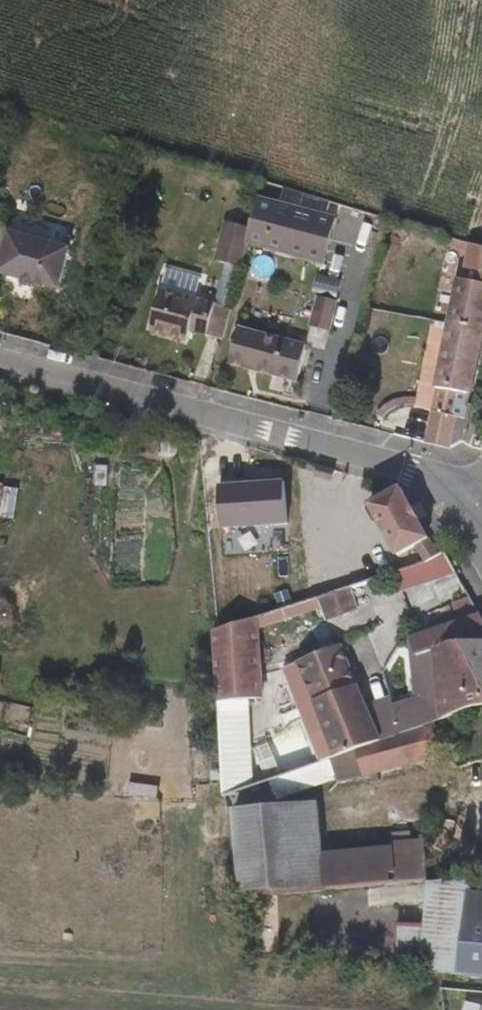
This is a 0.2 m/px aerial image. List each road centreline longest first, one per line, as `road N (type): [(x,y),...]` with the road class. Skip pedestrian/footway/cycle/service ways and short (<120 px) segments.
road 1 (residential): [(0,368),(409,471),(466,493)]

